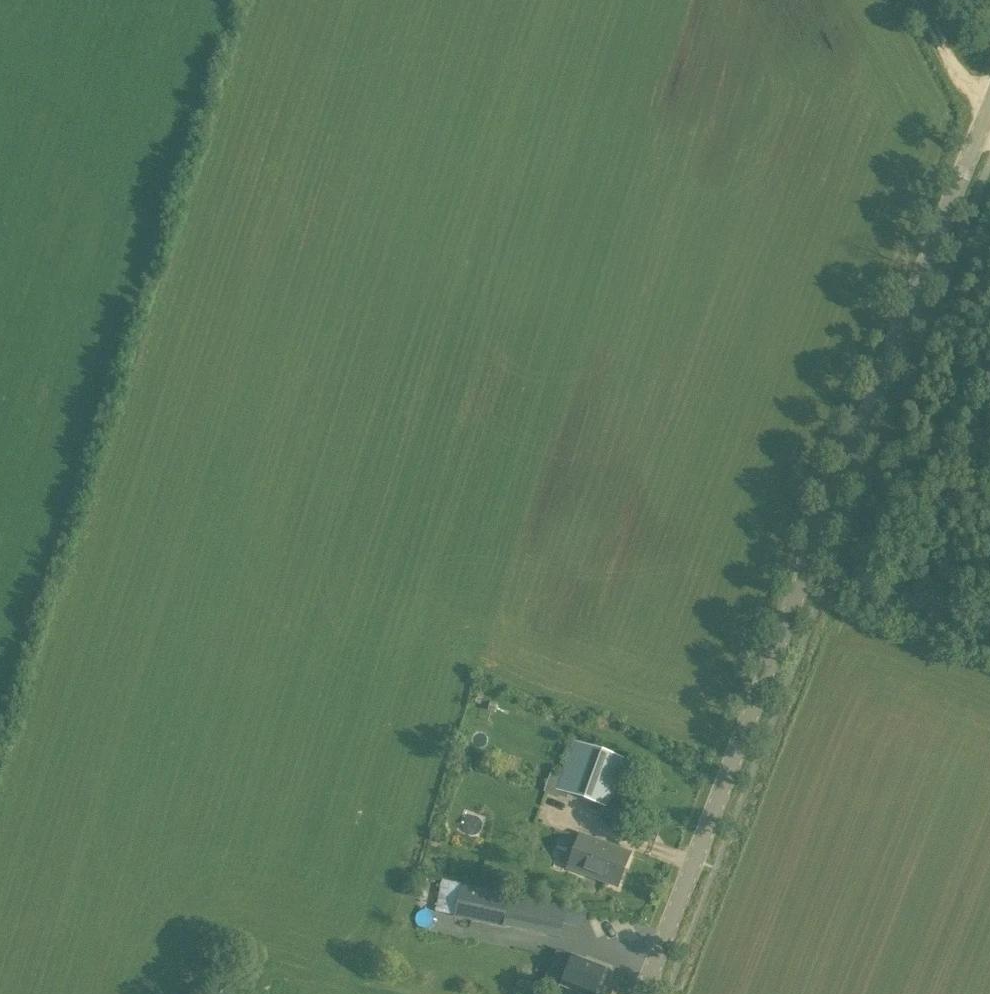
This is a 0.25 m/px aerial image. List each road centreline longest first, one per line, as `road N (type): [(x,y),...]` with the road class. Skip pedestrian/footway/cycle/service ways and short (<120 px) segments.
road 1 (tertiary): [(639,993),(989,101)]
road 2 (track): [(923,0),(989,118)]

